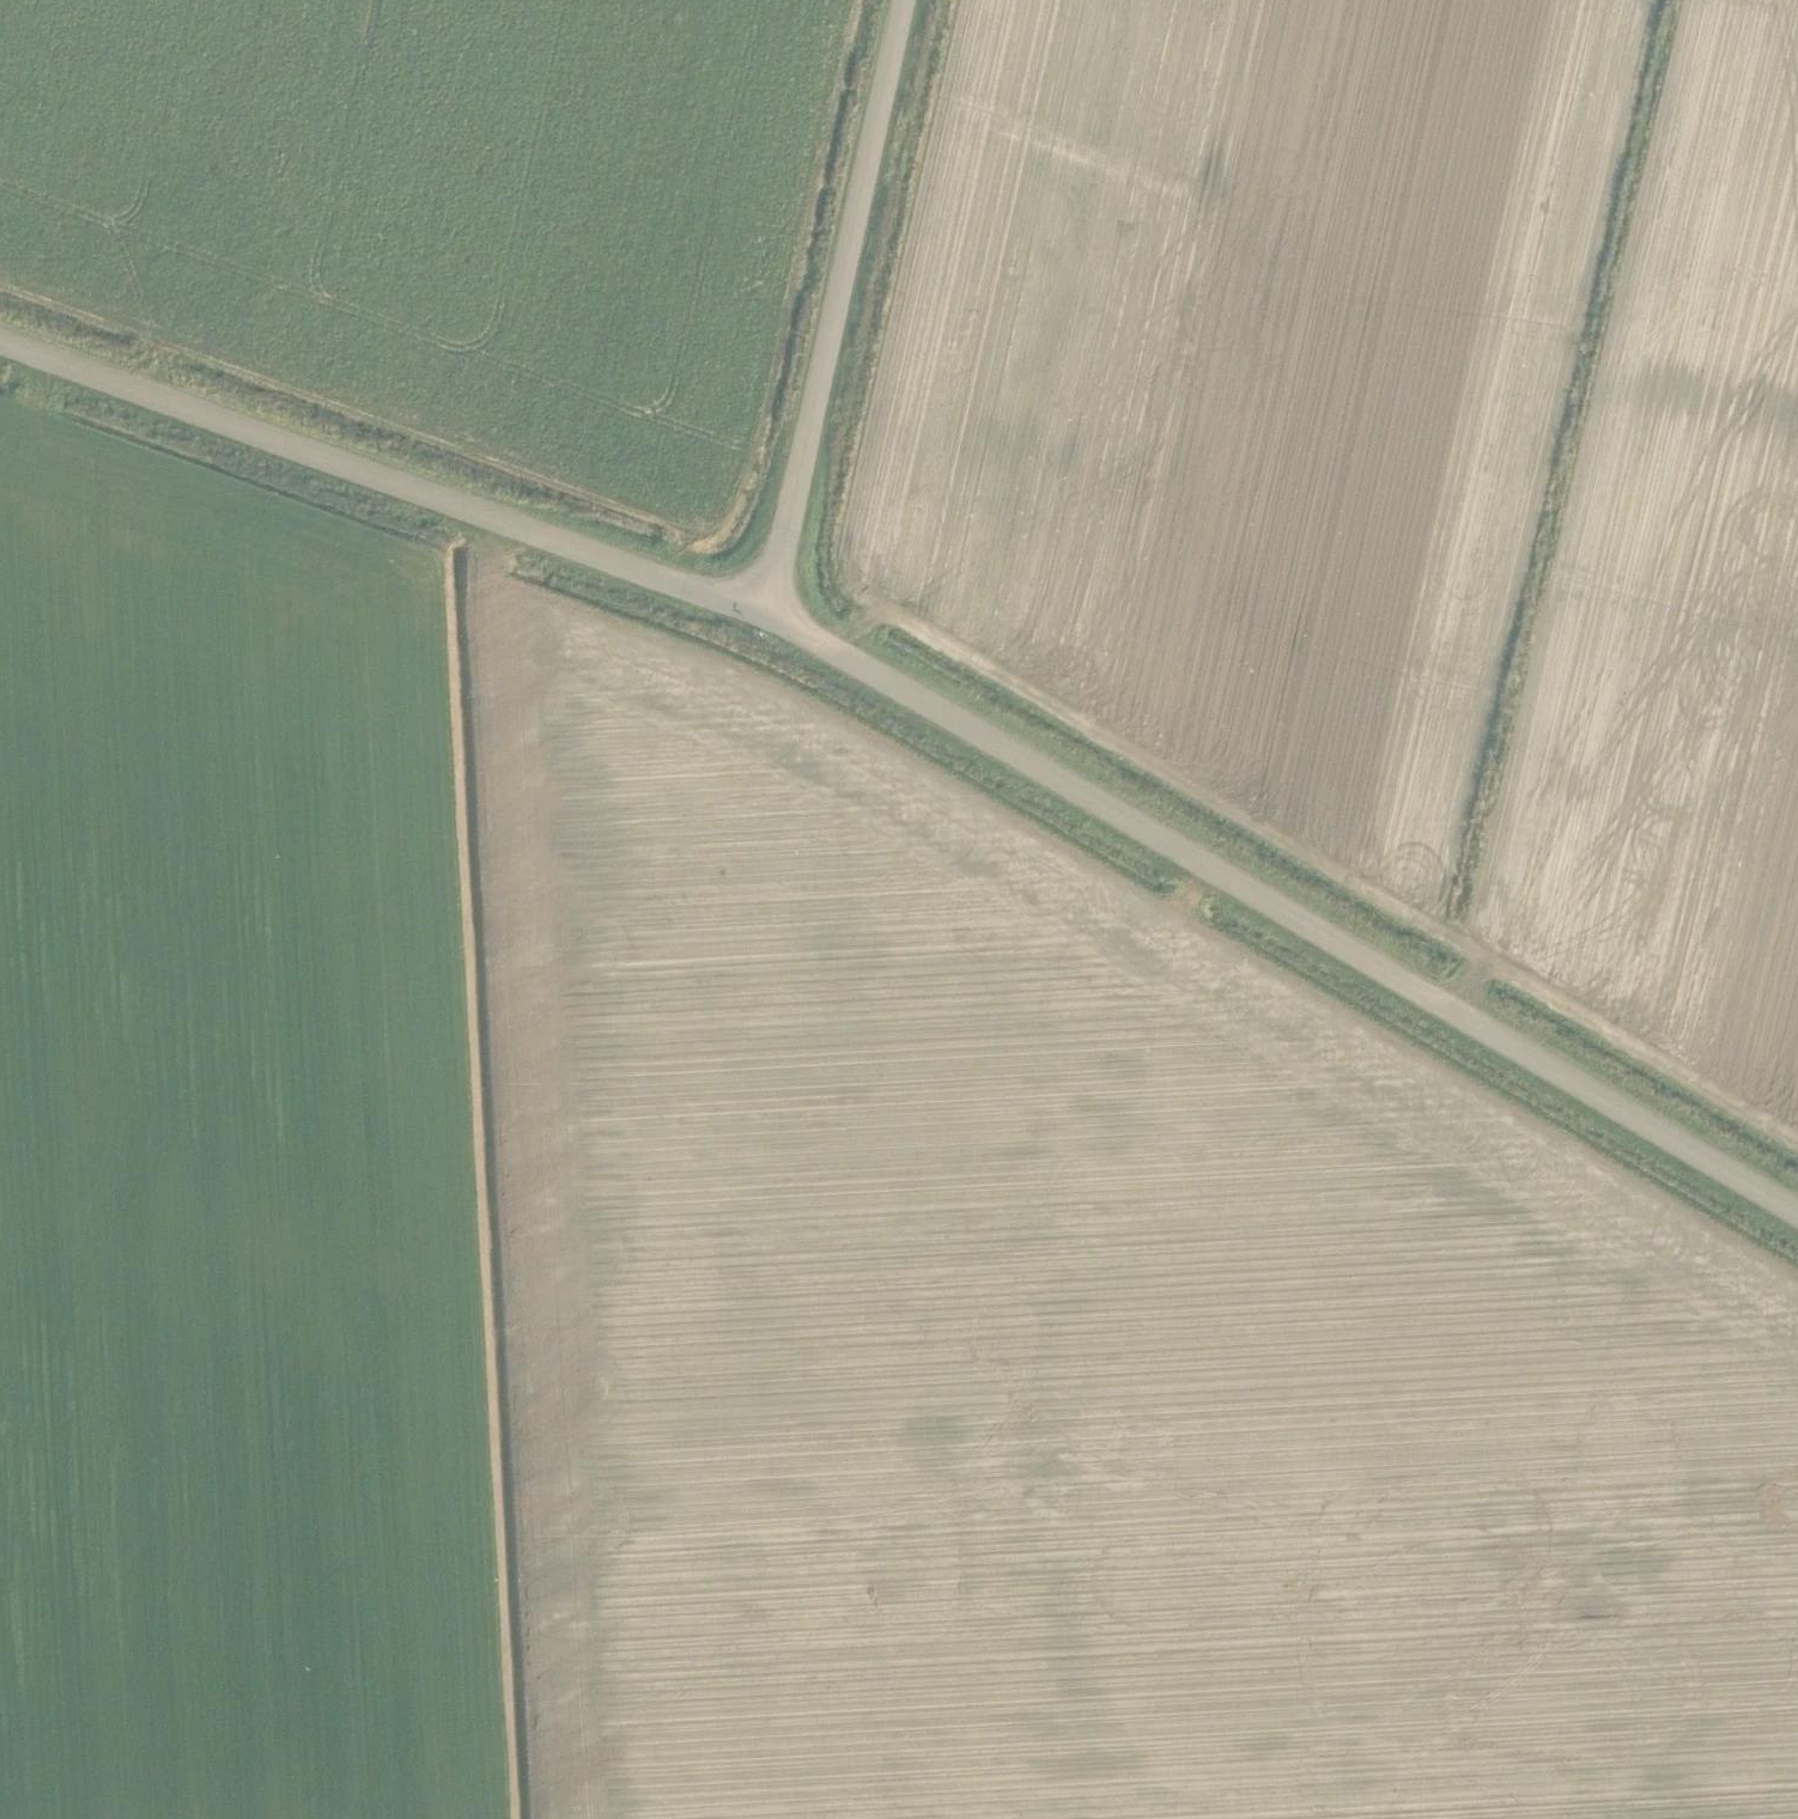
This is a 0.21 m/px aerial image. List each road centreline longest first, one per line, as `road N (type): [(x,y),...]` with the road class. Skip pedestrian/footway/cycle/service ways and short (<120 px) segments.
road 1 (tertiary): [(1797,1218),(771,622)]
road 2 (tertiary): [(771,622),(0,347)]
road 3 (tertiary): [(771,622),(909,0)]

